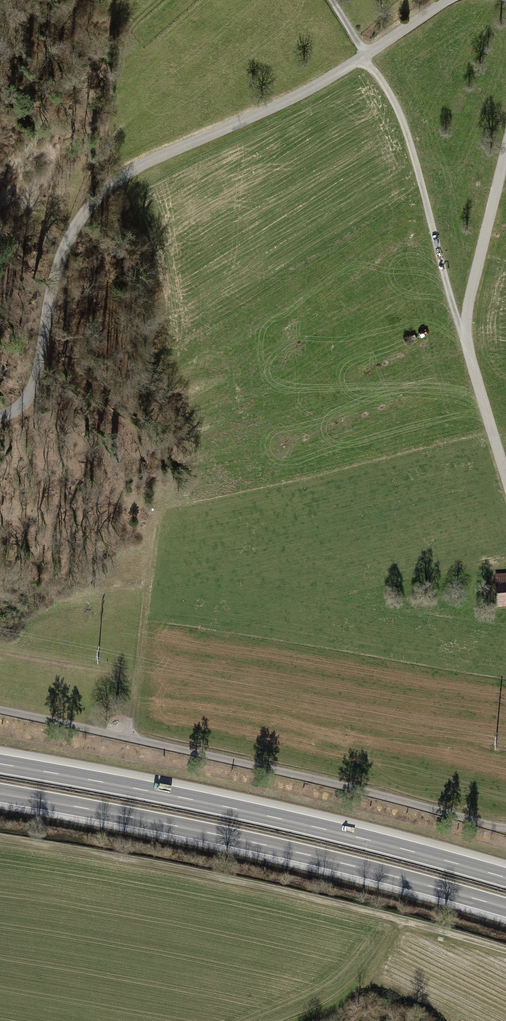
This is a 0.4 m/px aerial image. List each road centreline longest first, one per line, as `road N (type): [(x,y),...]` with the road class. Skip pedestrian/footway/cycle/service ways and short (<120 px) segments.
road 1 (unclassified): [(0,407),(16,399),(34,372),(56,265),(85,205),(131,171),(308,91),(447,0)]
road 2 (motorway): [(0,792),(268,845),(505,908)]
road 3 (track): [(505,954),(201,874),(0,839)]
road 4 (motorway): [(505,877),(278,818),(0,763)]
road 5 (unclassified): [(505,827),(0,714)]
road 6 (track): [(466,335),(404,124),(332,0)]
road 7 (unclassified): [(505,149),(466,335),(505,475)]
road 8 (track): [(127,739),(158,506),(182,444)]
road 9 (track): [(405,922),(362,984),(304,1020)]

